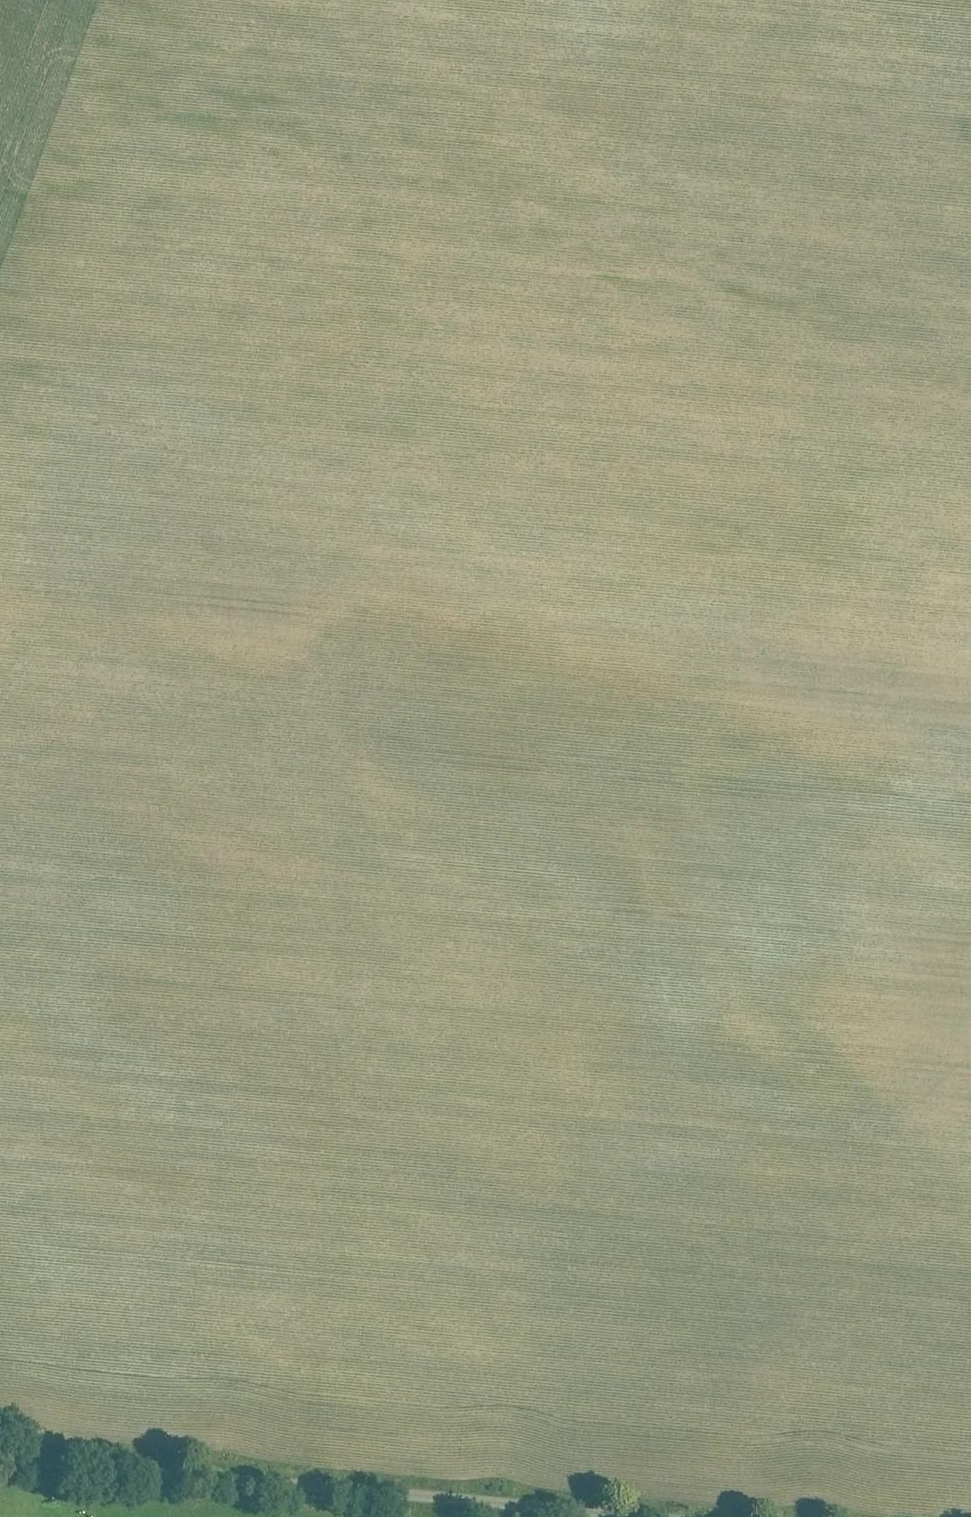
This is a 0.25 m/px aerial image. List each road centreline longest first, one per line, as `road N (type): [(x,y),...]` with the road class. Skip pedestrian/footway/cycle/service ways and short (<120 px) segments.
road 1 (residential): [(0,1463),(610,1516)]

